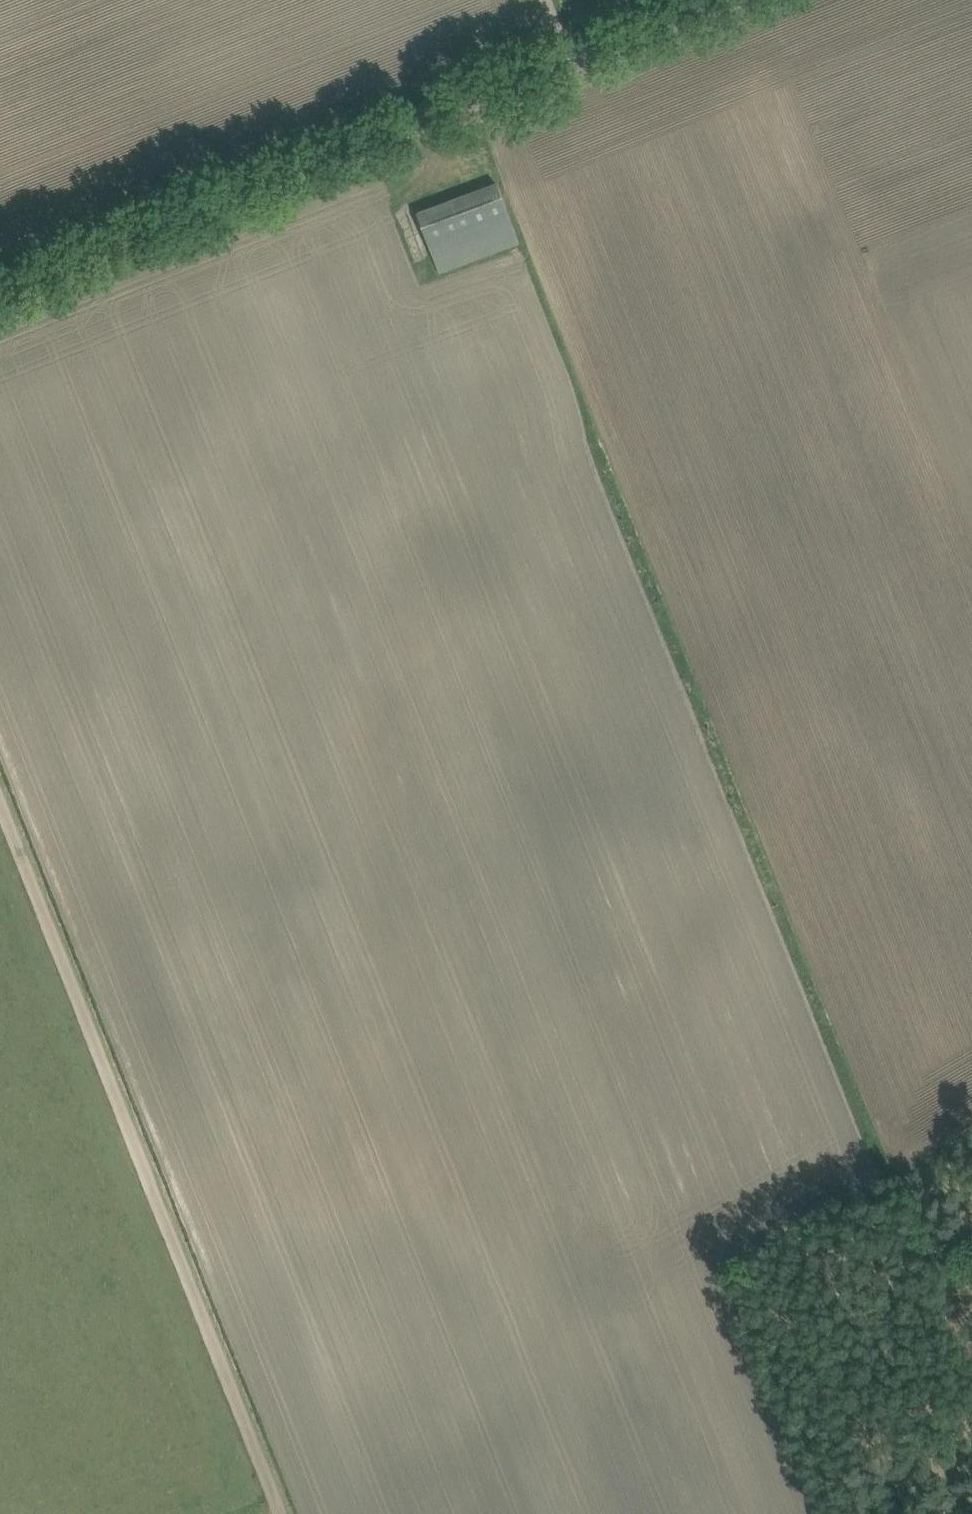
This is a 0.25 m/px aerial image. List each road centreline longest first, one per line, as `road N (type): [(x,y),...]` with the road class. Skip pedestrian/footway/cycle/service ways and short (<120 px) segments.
road 1 (unclassified): [(0,295),(740,0)]

